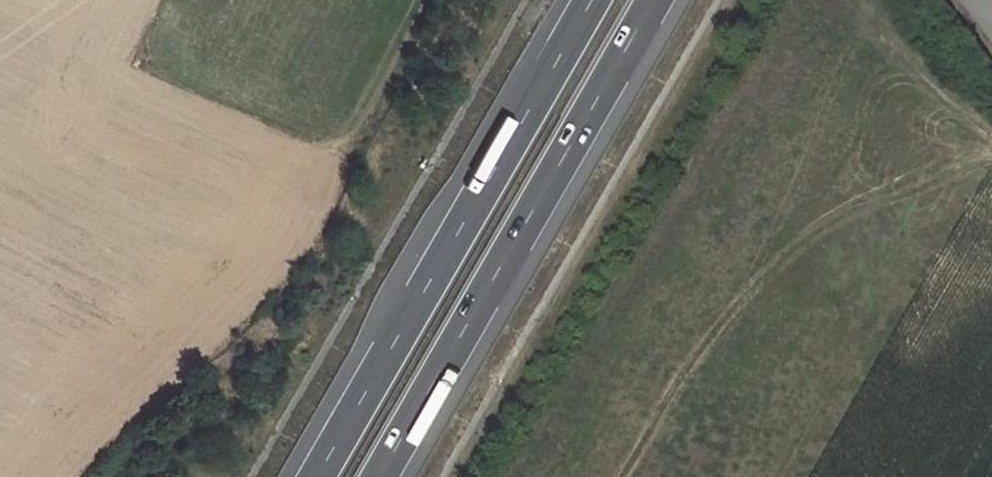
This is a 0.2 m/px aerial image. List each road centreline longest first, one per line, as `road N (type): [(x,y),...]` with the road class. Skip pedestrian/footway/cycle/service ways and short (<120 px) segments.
road 1 (trunk): [(378,476),(652,0)]
road 2 (trunk): [(591,0),(317,476)]

